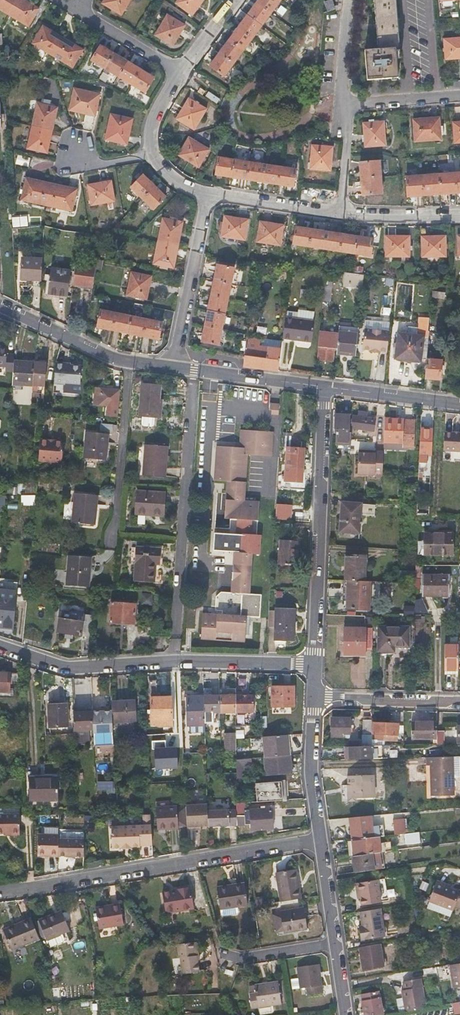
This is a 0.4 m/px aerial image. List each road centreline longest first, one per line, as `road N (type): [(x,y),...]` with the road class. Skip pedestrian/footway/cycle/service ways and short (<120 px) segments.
road 1 (residential): [(0,892),(318,838)]
road 2 (residential): [(0,647),(61,667),(312,663)]
road 3 (residential): [(312,663),(324,386)]
road 4 (residential): [(0,308),(99,354),(171,369)]
road 5 (residential): [(205,193),(171,369)]
road 6 (residential): [(171,369),(324,386)]
road 7 (residential): [(459,703),(311,698)]
road 8 (residential): [(318,838),(309,772),(311,698)]
road 9 (residential): [(324,386),(459,404)]
road 10 (residential): [(205,193),(339,212)]
road 11 (residential): [(339,105),(459,97)]
road 12 (residential): [(339,212),(459,214)]

